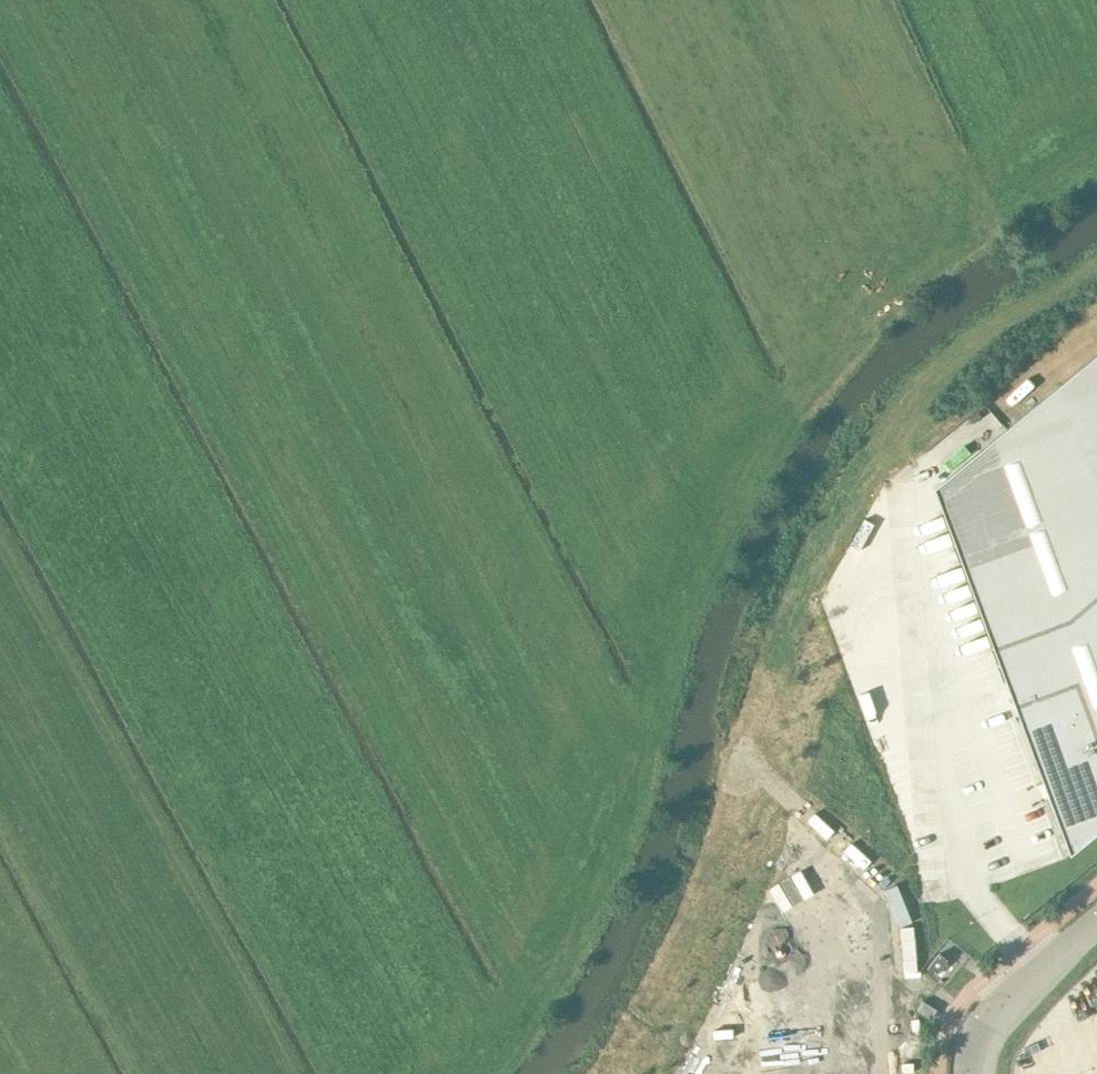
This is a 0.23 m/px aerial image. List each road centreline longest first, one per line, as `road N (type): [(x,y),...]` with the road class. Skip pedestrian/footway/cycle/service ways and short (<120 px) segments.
road 1 (unclassified): [(976,1073),(1003,1010),(1096,920)]

